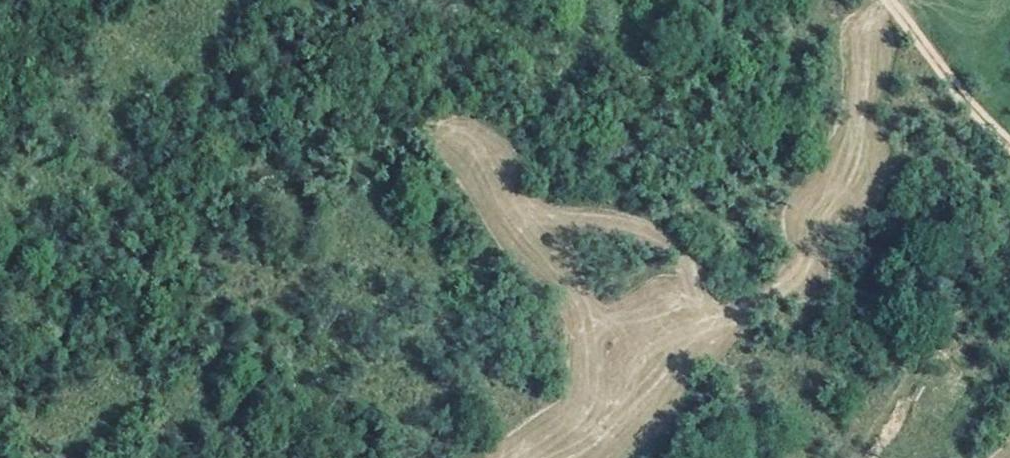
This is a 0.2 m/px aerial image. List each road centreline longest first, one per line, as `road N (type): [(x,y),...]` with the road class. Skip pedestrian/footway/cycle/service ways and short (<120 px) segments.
road 1 (track): [(889,0),(1009,145)]

